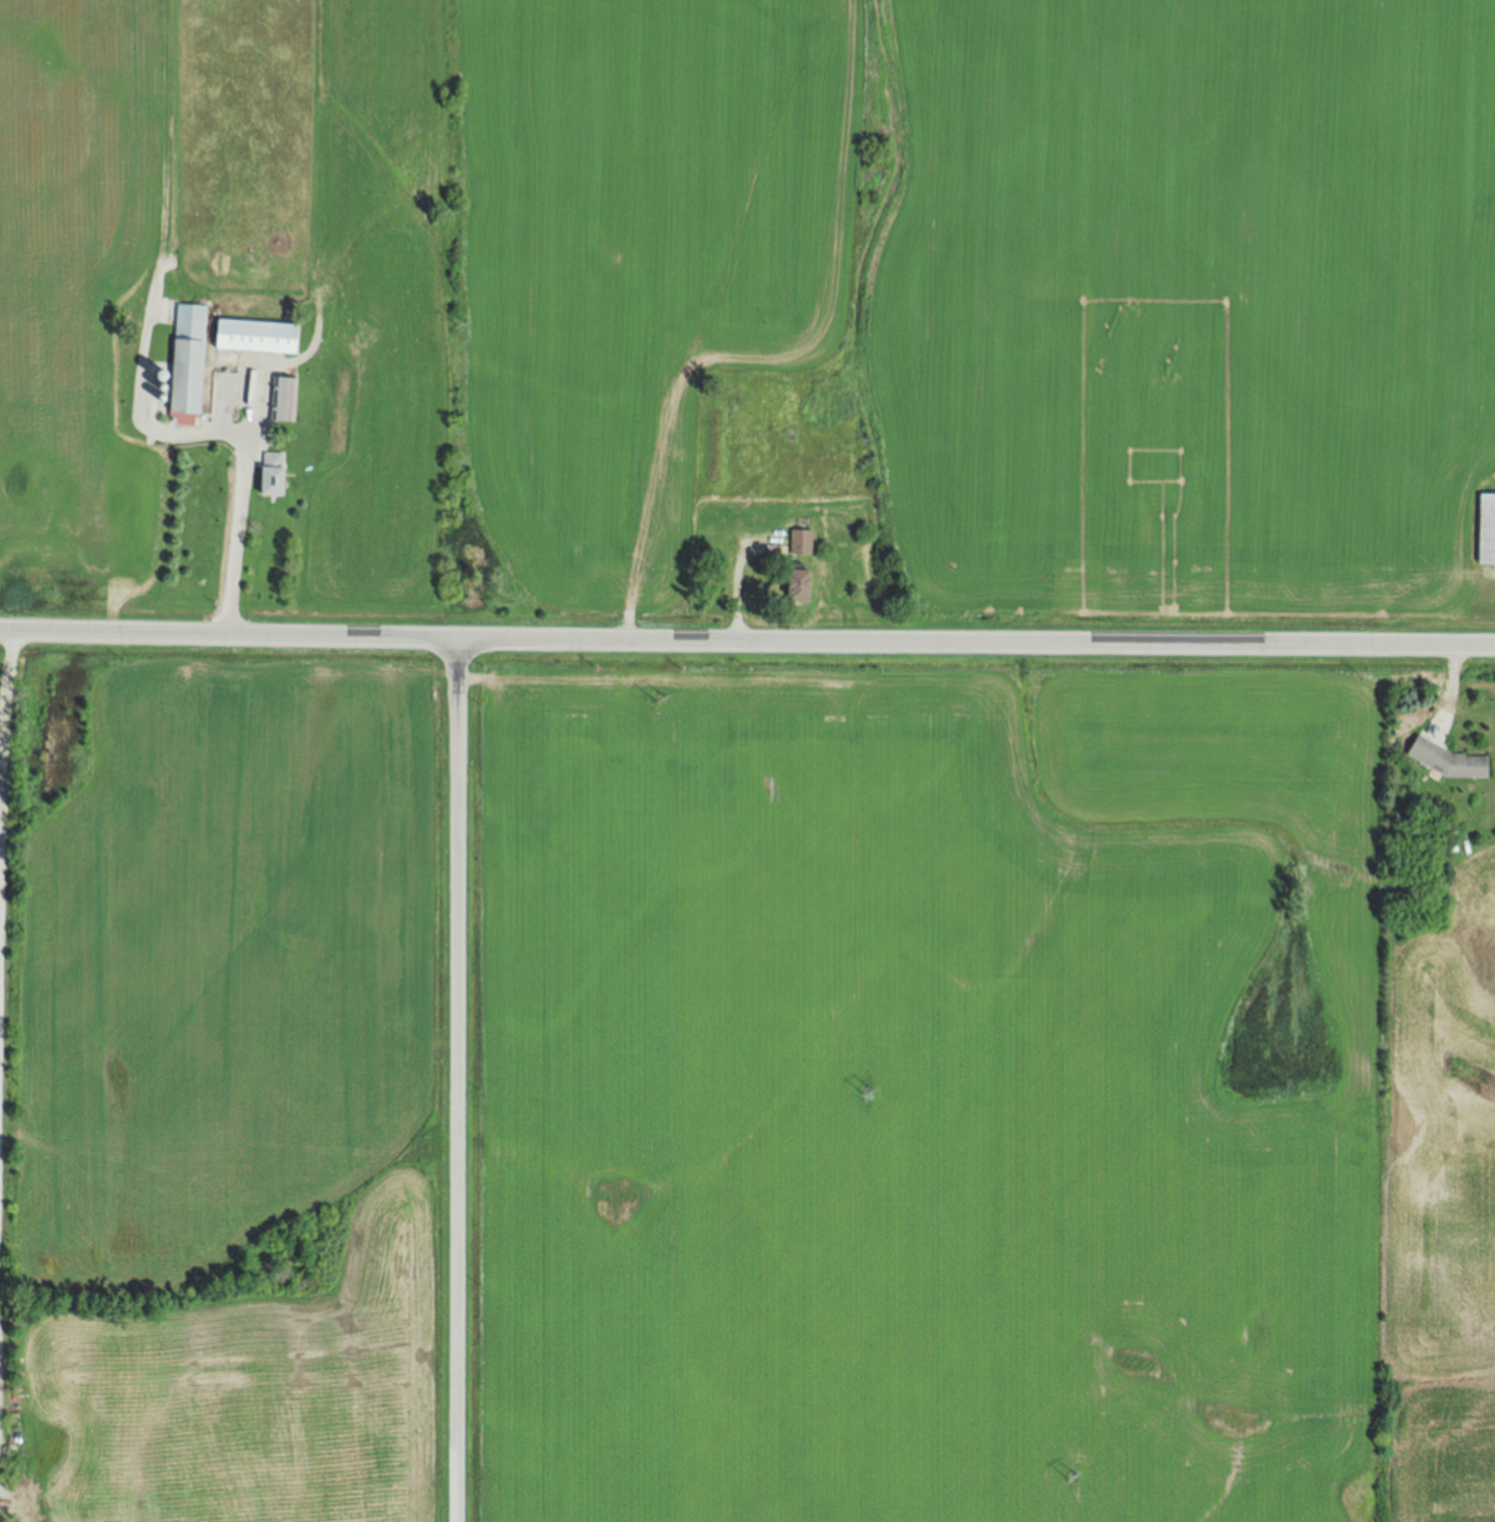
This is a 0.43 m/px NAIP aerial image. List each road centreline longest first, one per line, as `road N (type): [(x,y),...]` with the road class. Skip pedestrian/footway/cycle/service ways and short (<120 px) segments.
road 1 (primary): [(1494,647),(0,633)]
road 2 (residential): [(459,1521),(460,640)]

